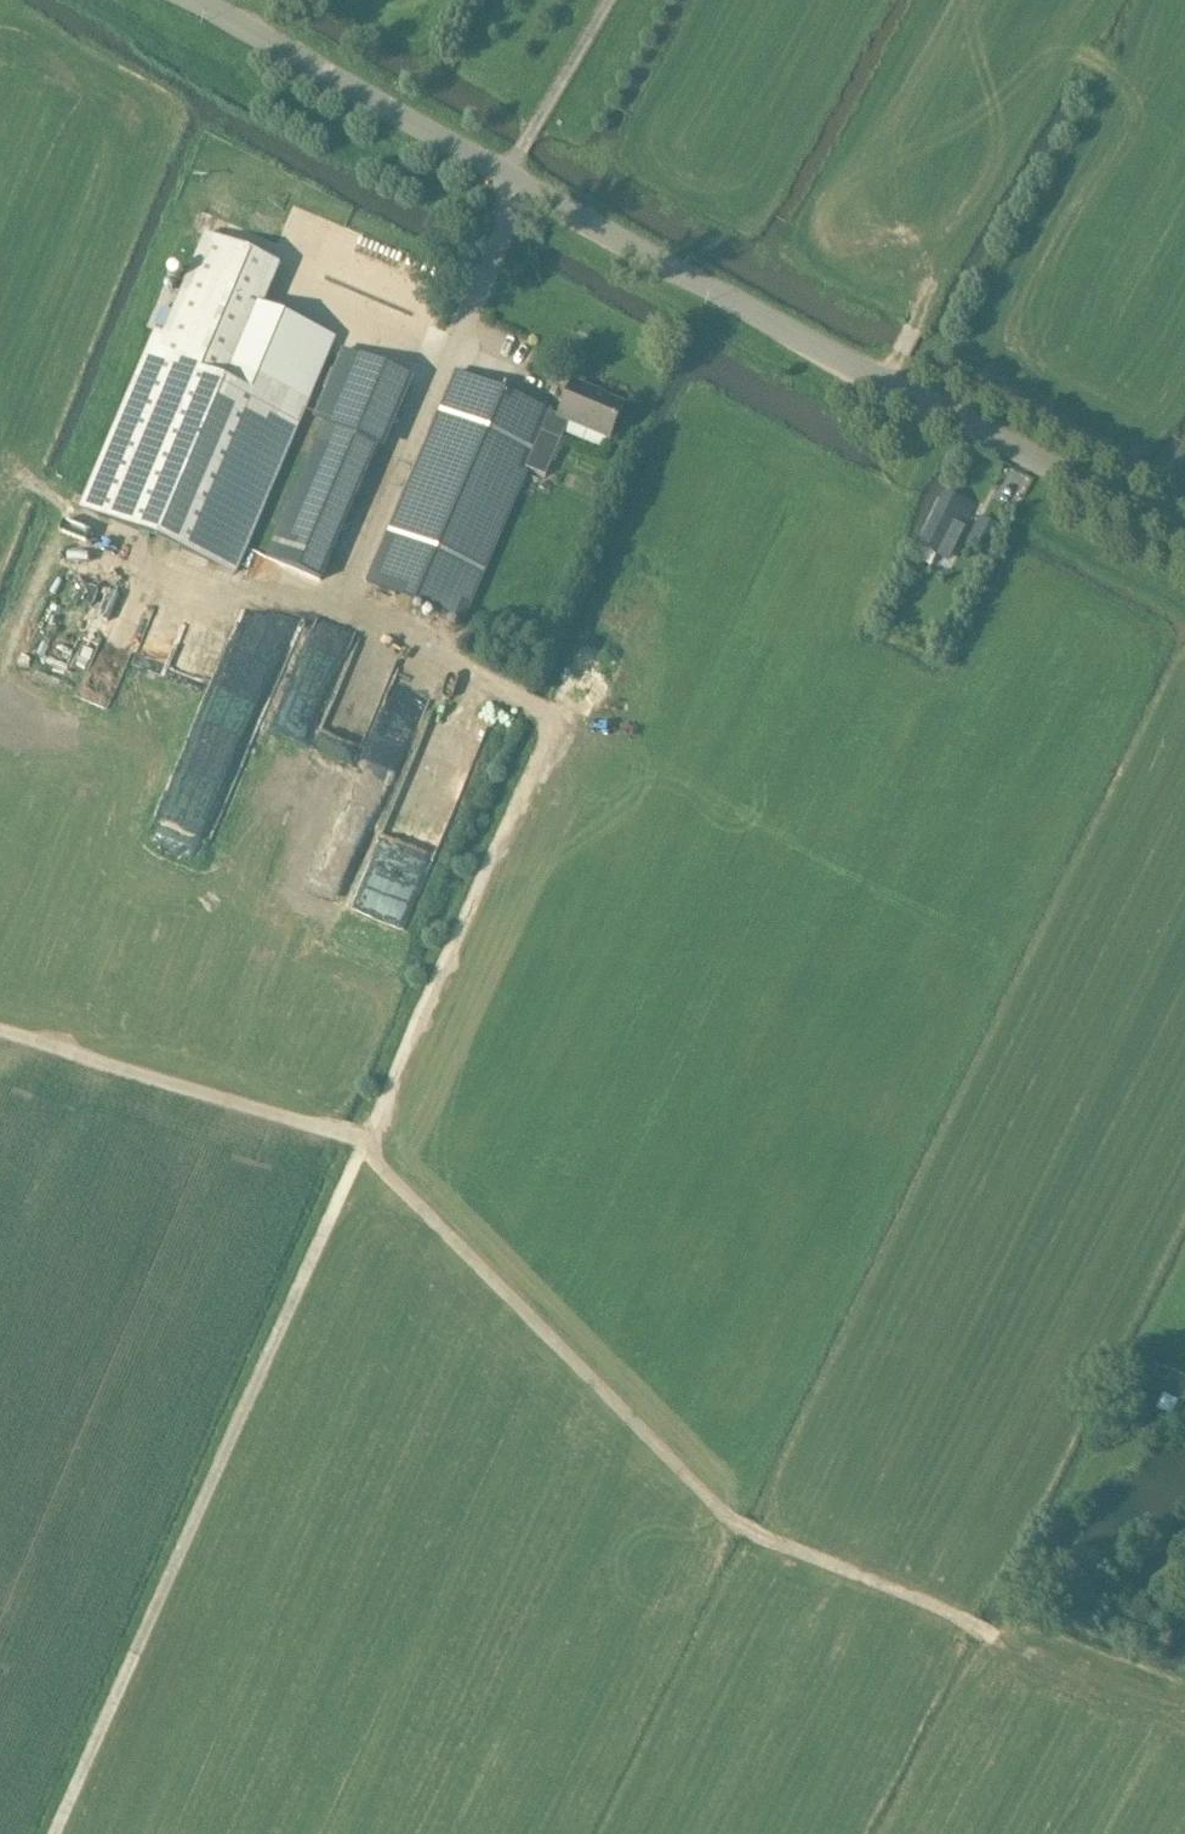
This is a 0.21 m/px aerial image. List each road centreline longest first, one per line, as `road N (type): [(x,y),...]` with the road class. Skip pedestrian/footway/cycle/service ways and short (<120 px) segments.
road 1 (track): [(55,1833),(361,1137),(566,711),(529,676),(364,583),(522,187),(622,0)]
road 2 (track): [(987,1641),(735,1525),(361,1137),(0,1036)]
road 3 (unclassified): [(1184,535),(183,0)]

